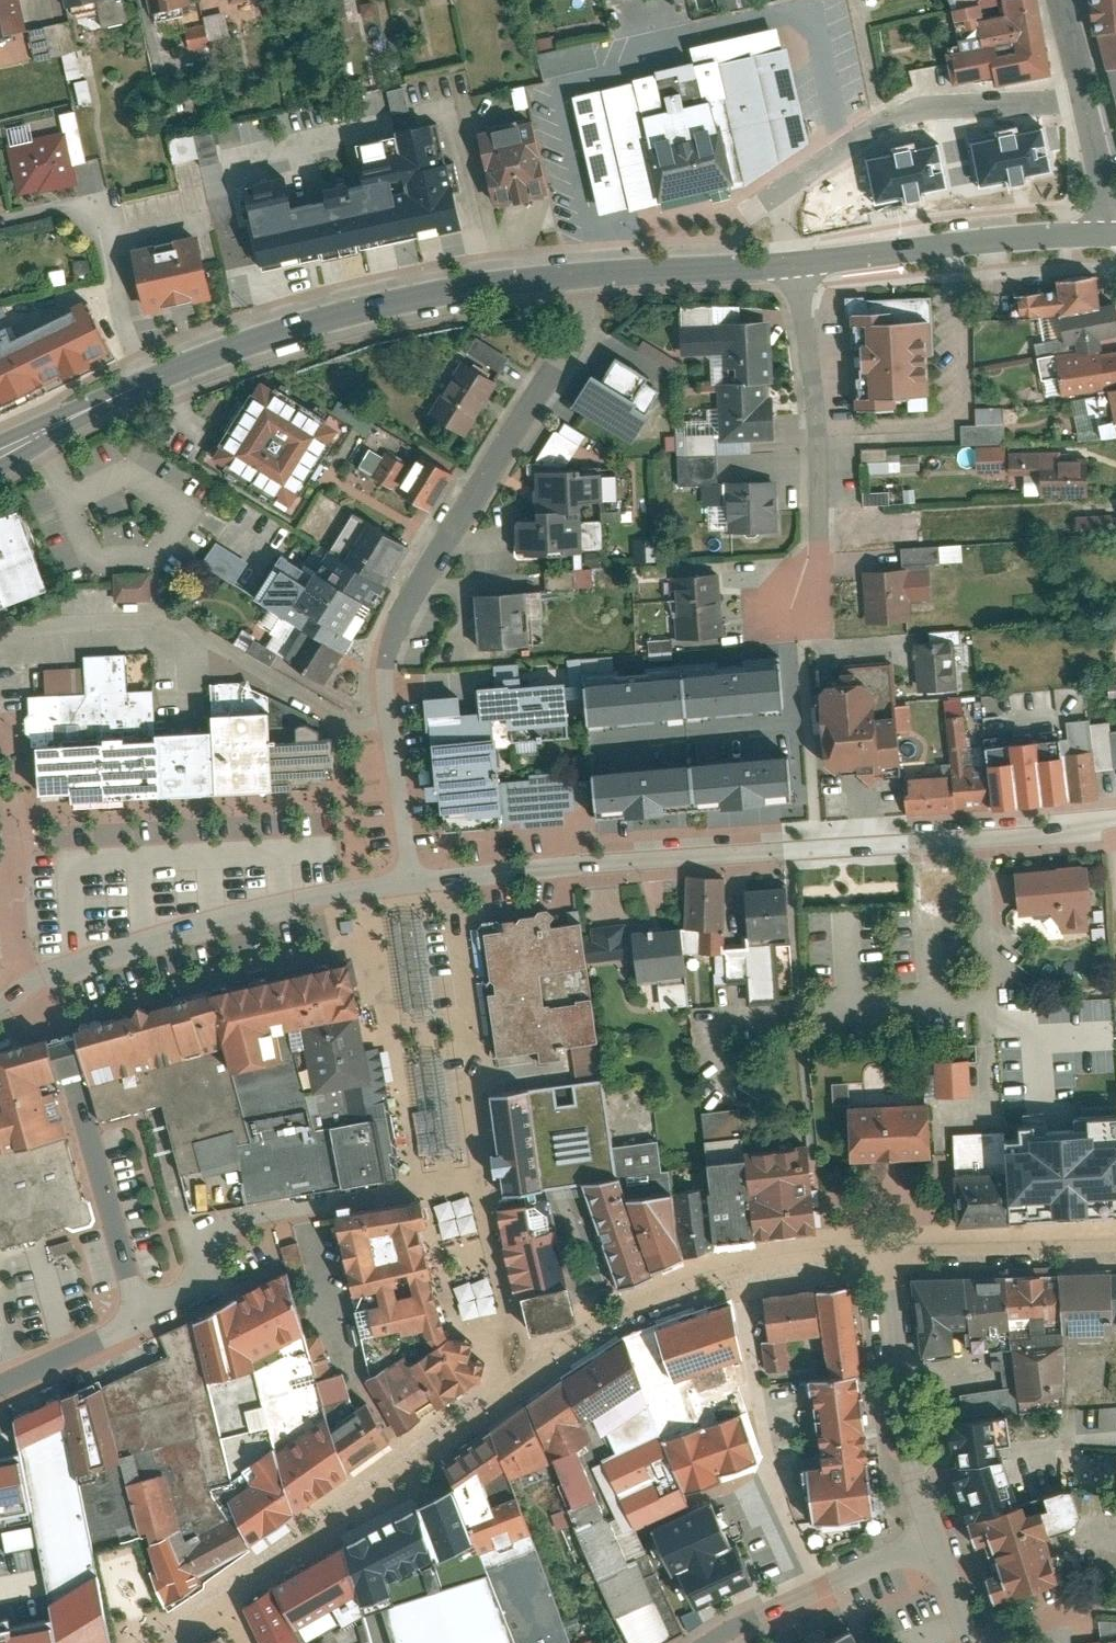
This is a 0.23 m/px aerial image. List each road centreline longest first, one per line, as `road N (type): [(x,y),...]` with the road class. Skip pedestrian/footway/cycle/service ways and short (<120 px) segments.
road 1 (residential): [(213,1597),(504,1385),(641,1304),(773,1260),(883,1246)]
road 2 (residential): [(1115,817),(1061,834),(441,880)]
road 3 (residential): [(413,882),(385,714),(385,652),(492,465),(590,321),(602,274)]
road 4 (tertiary): [(0,460),(235,348),(424,299),(602,274)]
road 5 (residential): [(1082,95),(896,119),(841,151),(785,188),(779,205),(795,263)]
road 6 (residential): [(795,263),(815,424),(814,549),(799,607)]
road 7 (residential): [(127,1313),(47,1025),(27,987)]
road 8 (residential): [(352,889),(131,948),(27,987)]
road 9 (tertiary): [(795,263),(1115,236)]
road 10 (residential): [(127,1313),(243,1208),(402,1178)]
road 11 (residential): [(883,1246),(912,1467),(933,1541)]
road 12 (residential): [(441,880),(473,1138)]
road 13 (residential): [(933,1541),(801,1591),(708,1642)]
road 14 (residential): [(883,1246),(1115,1243)]
road 15 (tertiary): [(602,274),(795,263)]
road 16 (residential): [(352,889),(380,1057)]
road 17 (residential): [(0,835),(27,987)]
road 18 (residential): [(0,1379),(127,1313)]
road 19 (residential): [(1082,95),(1115,222)]

